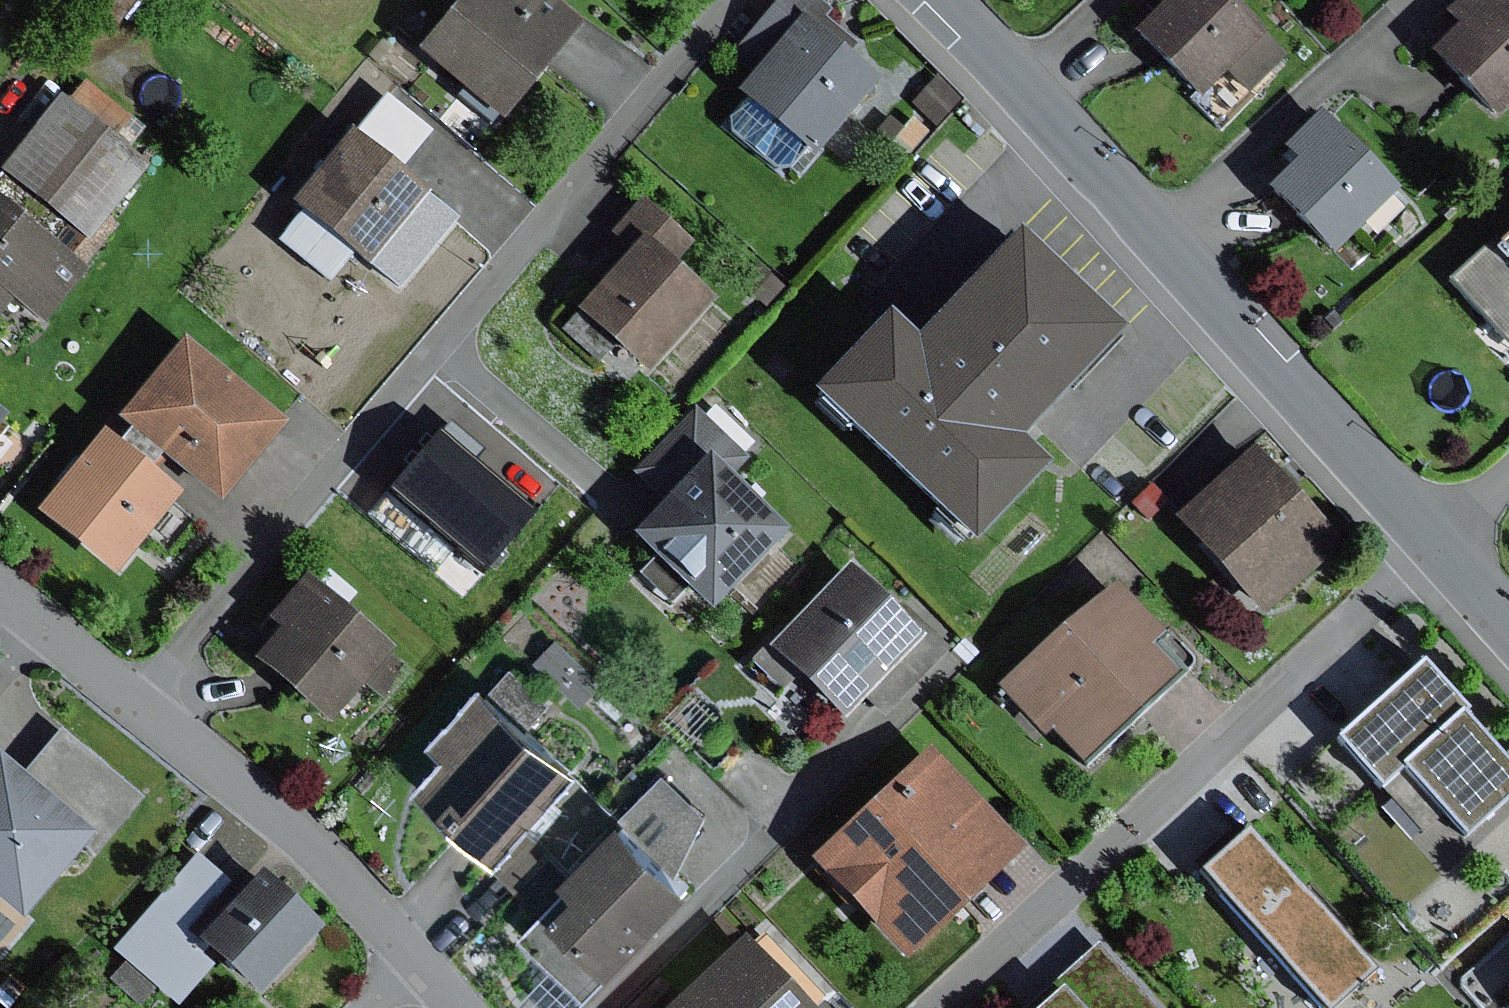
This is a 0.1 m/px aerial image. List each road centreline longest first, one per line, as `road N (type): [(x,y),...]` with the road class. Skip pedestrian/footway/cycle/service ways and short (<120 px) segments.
road 1 (residential): [(137,705),(733,0)]
road 2 (tertiary): [(1446,539),(932,0)]
road 3 (residential): [(942,1007),(1446,539)]
road 4 (residential): [(414,954),(326,858),(137,705)]
road 5 (residential): [(137,705),(37,623)]

